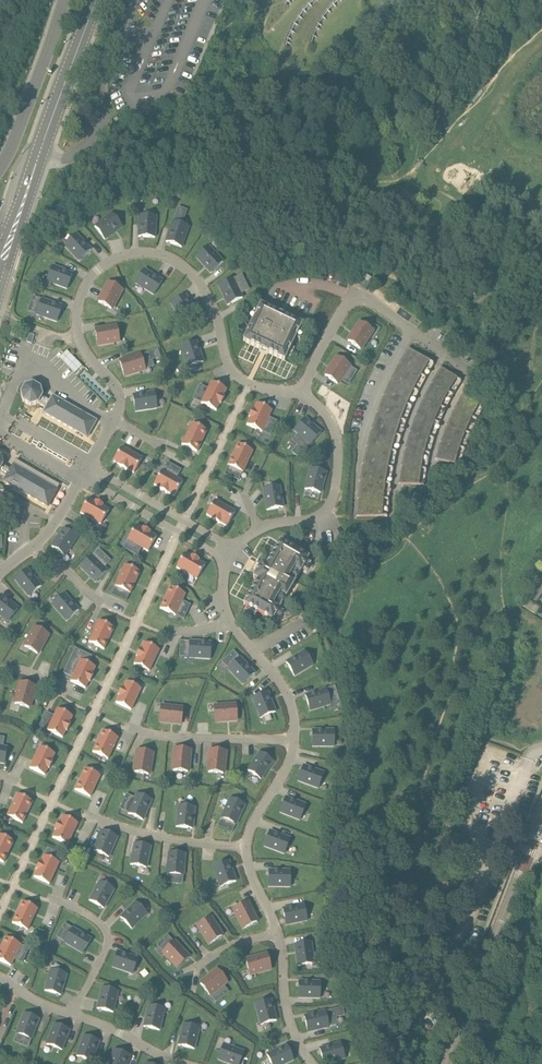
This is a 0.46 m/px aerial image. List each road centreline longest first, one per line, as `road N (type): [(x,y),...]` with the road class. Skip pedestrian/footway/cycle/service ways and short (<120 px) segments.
road 1 (secondary): [(0,275),(98,0)]
road 2 (tertiary): [(448,1063),(541,819)]
road 3 (unclassified): [(65,0),(0,169)]
road 4 (track): [(385,910),(375,846),(467,822)]

